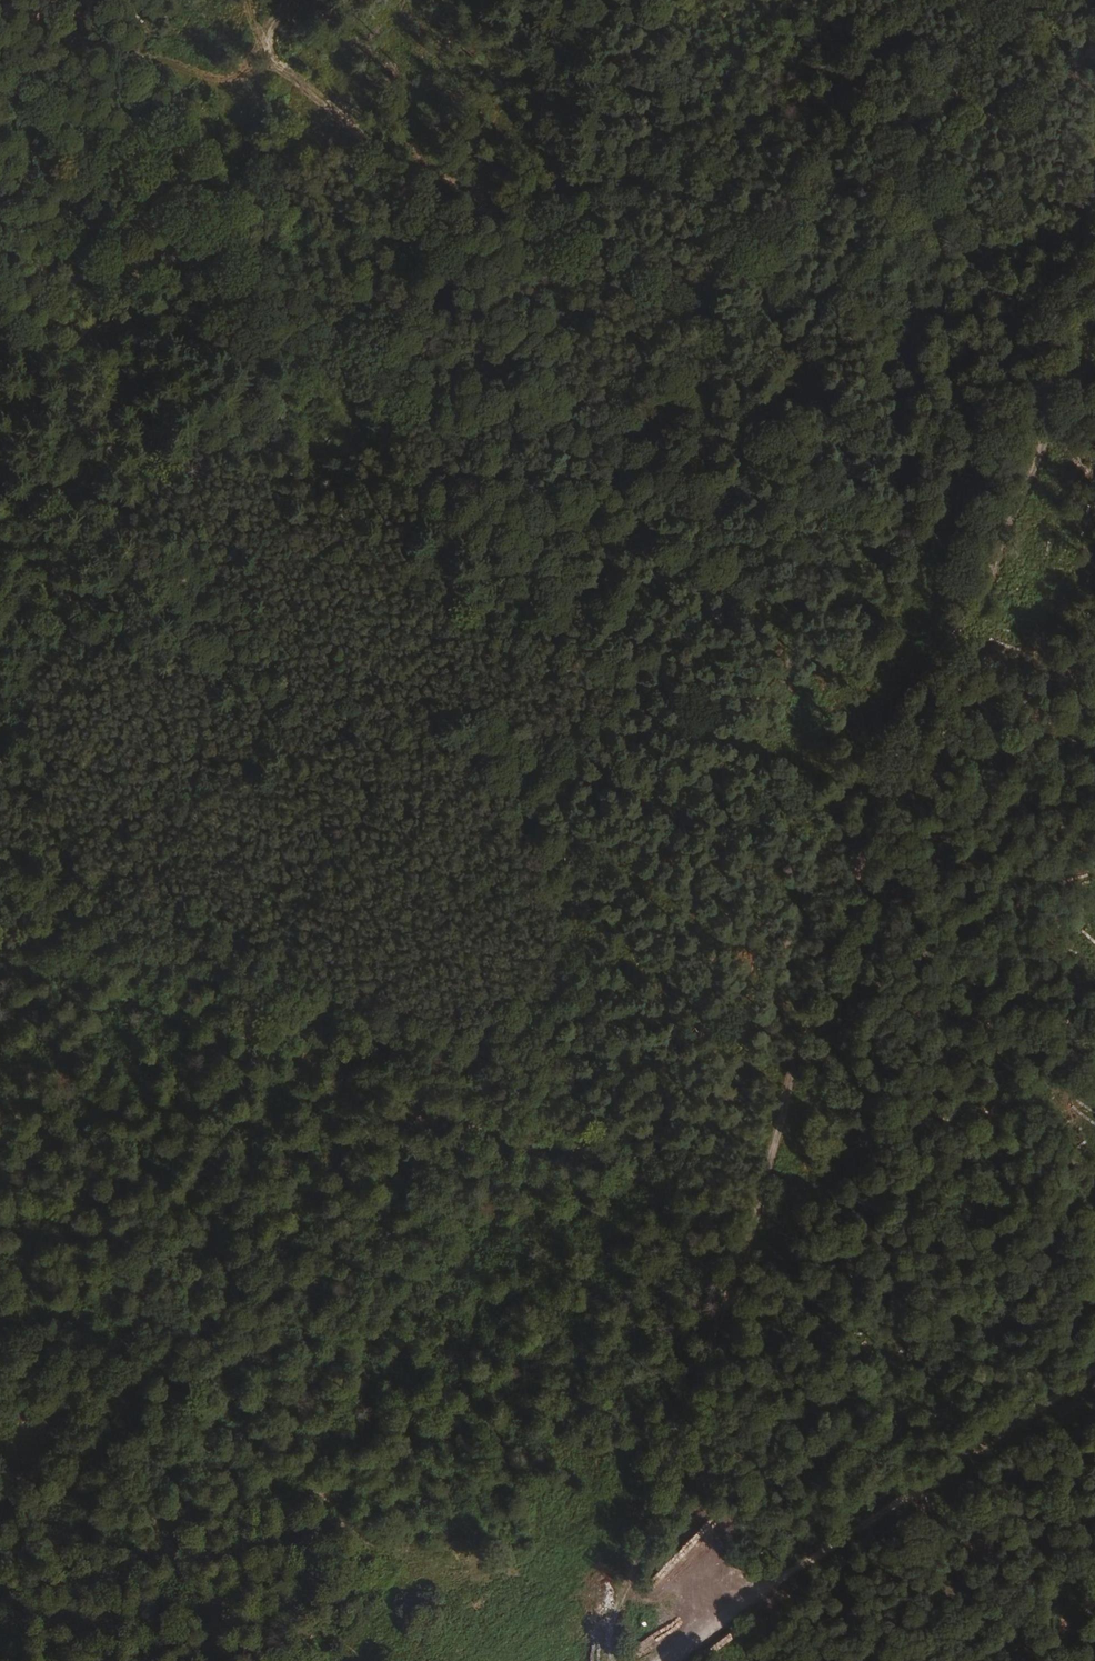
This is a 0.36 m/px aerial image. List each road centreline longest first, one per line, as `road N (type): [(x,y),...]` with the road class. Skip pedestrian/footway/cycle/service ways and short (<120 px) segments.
road 1 (track): [(1094,104),(1005,423),(608,1660)]
road 2 (track): [(1005,423),(528,204),(0,1)]
road 3 (track): [(1094,1366),(666,1660)]

